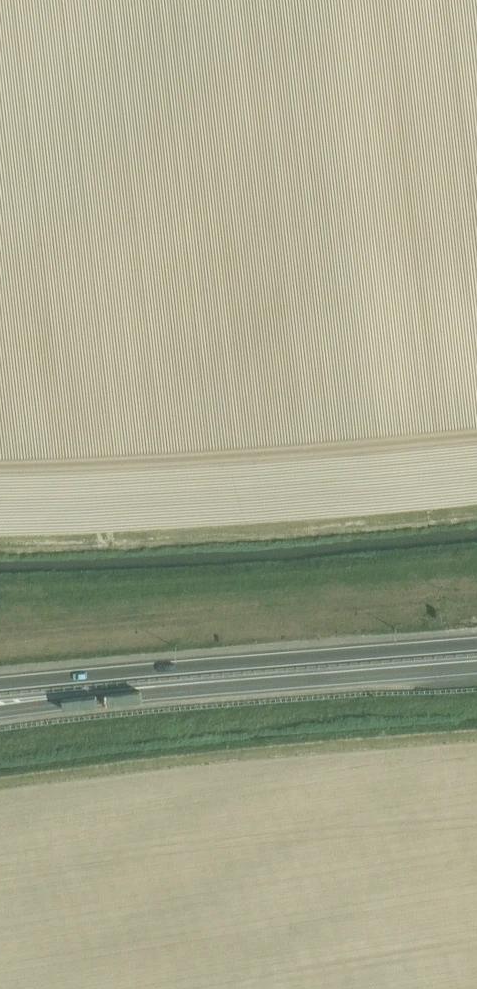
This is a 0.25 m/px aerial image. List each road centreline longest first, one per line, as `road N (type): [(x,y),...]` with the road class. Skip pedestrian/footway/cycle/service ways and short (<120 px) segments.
road 1 (trunk): [(0,713),(476,668)]
road 2 (trunk): [(476,649),(0,690)]

